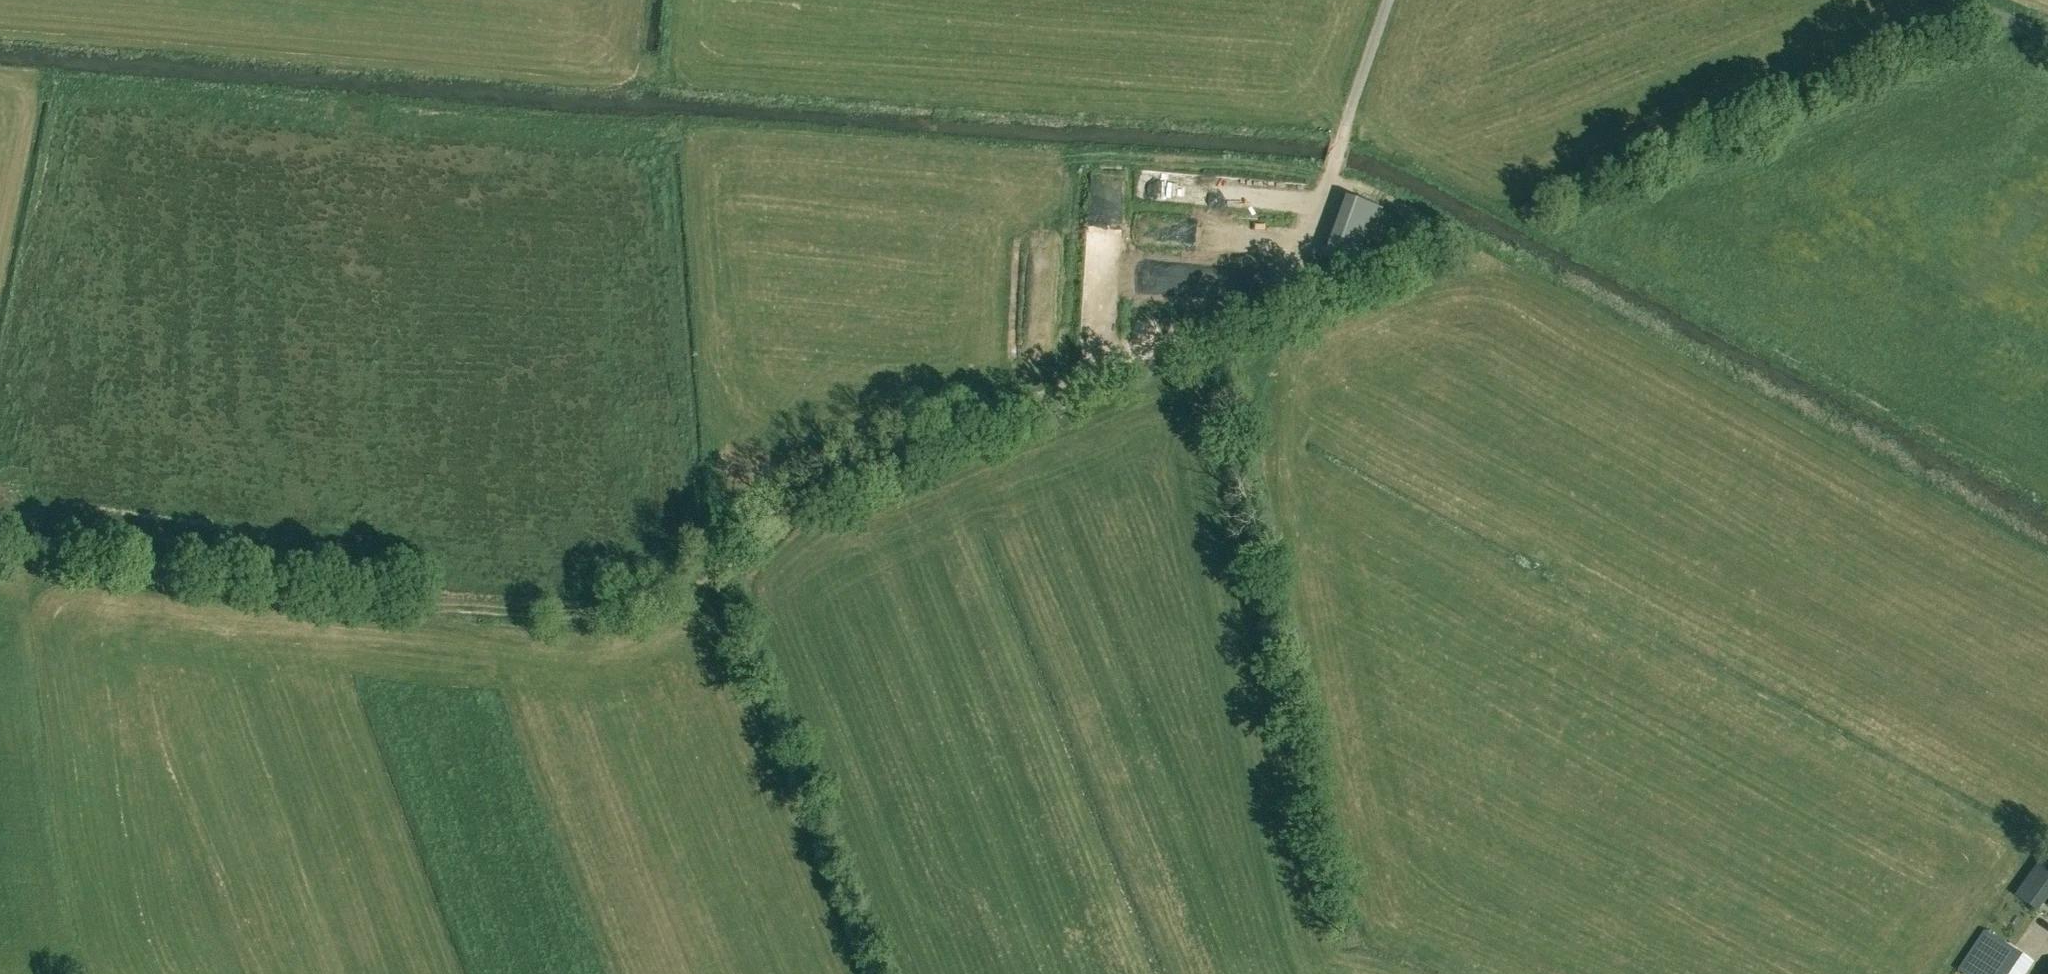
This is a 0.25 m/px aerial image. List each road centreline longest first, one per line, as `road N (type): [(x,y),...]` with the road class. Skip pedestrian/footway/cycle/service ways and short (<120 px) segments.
road 1 (track): [(0,563),(370,604),(602,611),(710,571),(817,492),(1261,308),(1286,289),(1313,240)]

